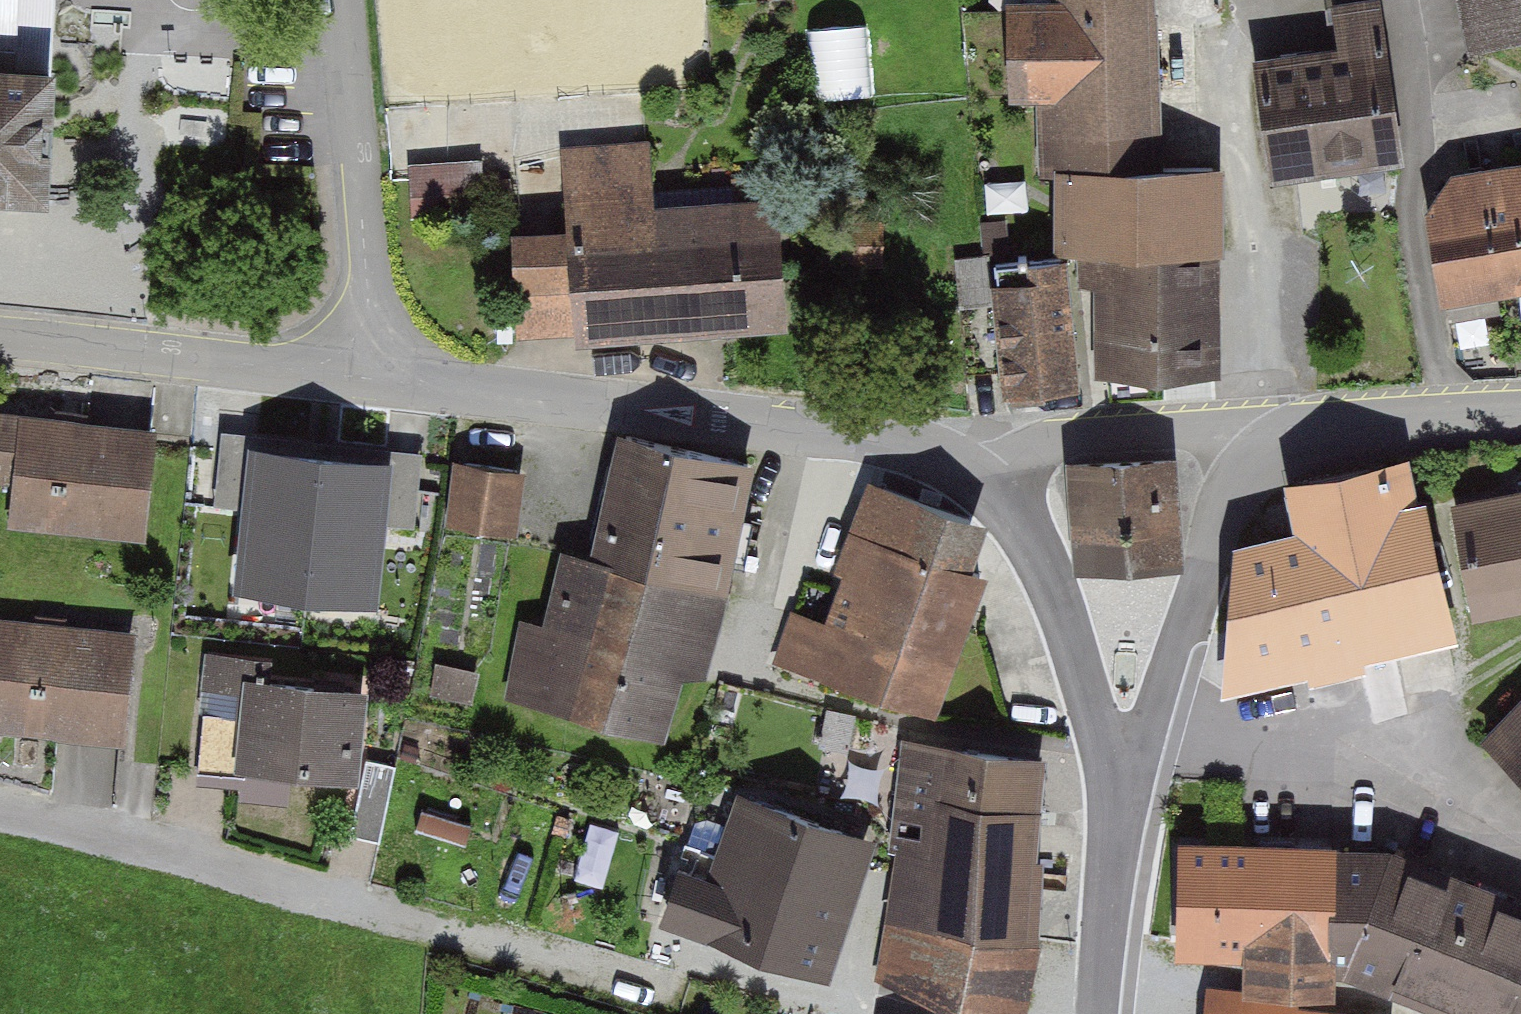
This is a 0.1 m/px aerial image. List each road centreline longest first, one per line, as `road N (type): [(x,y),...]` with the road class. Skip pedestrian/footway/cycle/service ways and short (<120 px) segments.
road 1 (unclassified): [(985,478),(889,442),(378,382)]
road 2 (residential): [(592,978),(84,827),(0,814)]
road 3 (residential): [(1214,42),(1273,447)]
road 4 (unclassified): [(1120,803),(1226,505),(1273,447)]
road 5 (unclassified): [(378,382),(344,0)]
road 6 (unclassified): [(378,382),(0,339)]
road 7 (unclassified): [(1120,803),(1057,590),(1032,538),(985,478)]
road 8 (unclassified): [(985,478),(1049,444),(1104,432),(1215,433),(1273,447)]
road 9 (unclassified): [(1273,447),(1316,430),(1520,415)]
road 10 (unclassified): [(1099,1013),(1120,803)]

